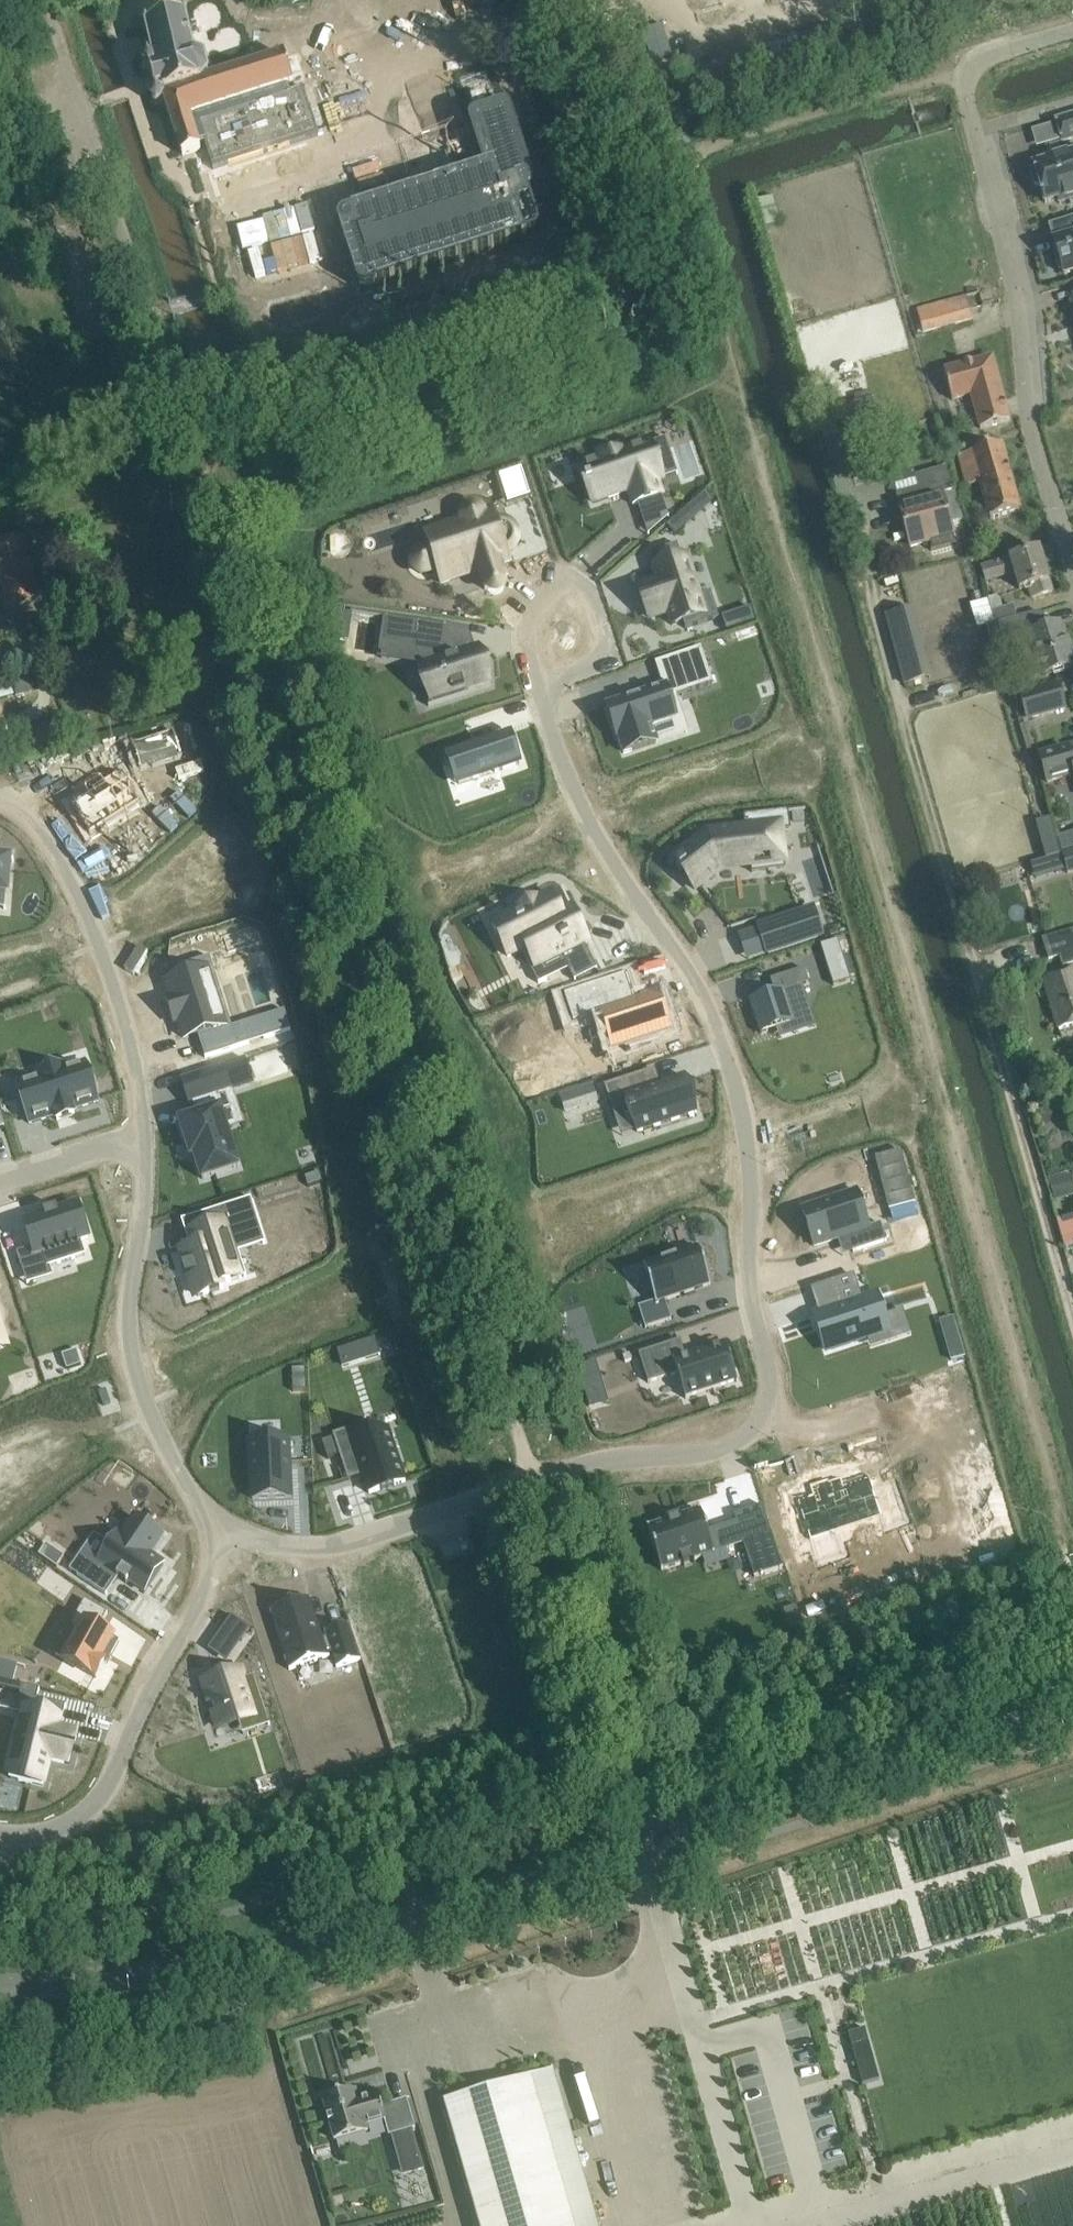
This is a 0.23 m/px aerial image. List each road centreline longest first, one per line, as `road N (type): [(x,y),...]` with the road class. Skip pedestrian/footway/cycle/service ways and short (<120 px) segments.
road 1 (track): [(653,1837),(199,468)]
road 2 (secondary): [(0,1986),(122,1979),(322,1945),(1072,1692)]
road 3 (residential): [(766,1419),(769,1375),(751,1290),(744,1126),(720,1033),(601,849),(538,691)]
road 4 (residential): [(1072,1310),(868,590)]
road 5 (residential): [(1072,572),(1034,445),(1021,287),(967,92),(976,65),(1072,30)]
road 6 (residential): [(229,1536),(185,1489),(130,1386),(121,1352),(140,1211),(138,1133)]
road 7 (residential): [(0,1834),(56,1830),(89,1808),(229,1536)]
road 8 (unclassified): [(199,468),(81,106)]
road 9 (residential): [(138,1133),(133,1067),(88,926),(64,878),(14,814),(0,810)]
road 10 (residential): [(535,1484),(334,1545),(229,1536)]
road 11 (residential): [(555,0),(559,13),(659,53),(843,0)]
road 12 (residential): [(538,691),(528,638),(534,611),(552,587),(578,581),(604,625),(604,646),(594,661),(556,681)]
road 13 (residential): [(535,1484),(614,1458),(717,1449),(766,1419)]
road 14 (residential): [(138,1133),(0,1178)]

